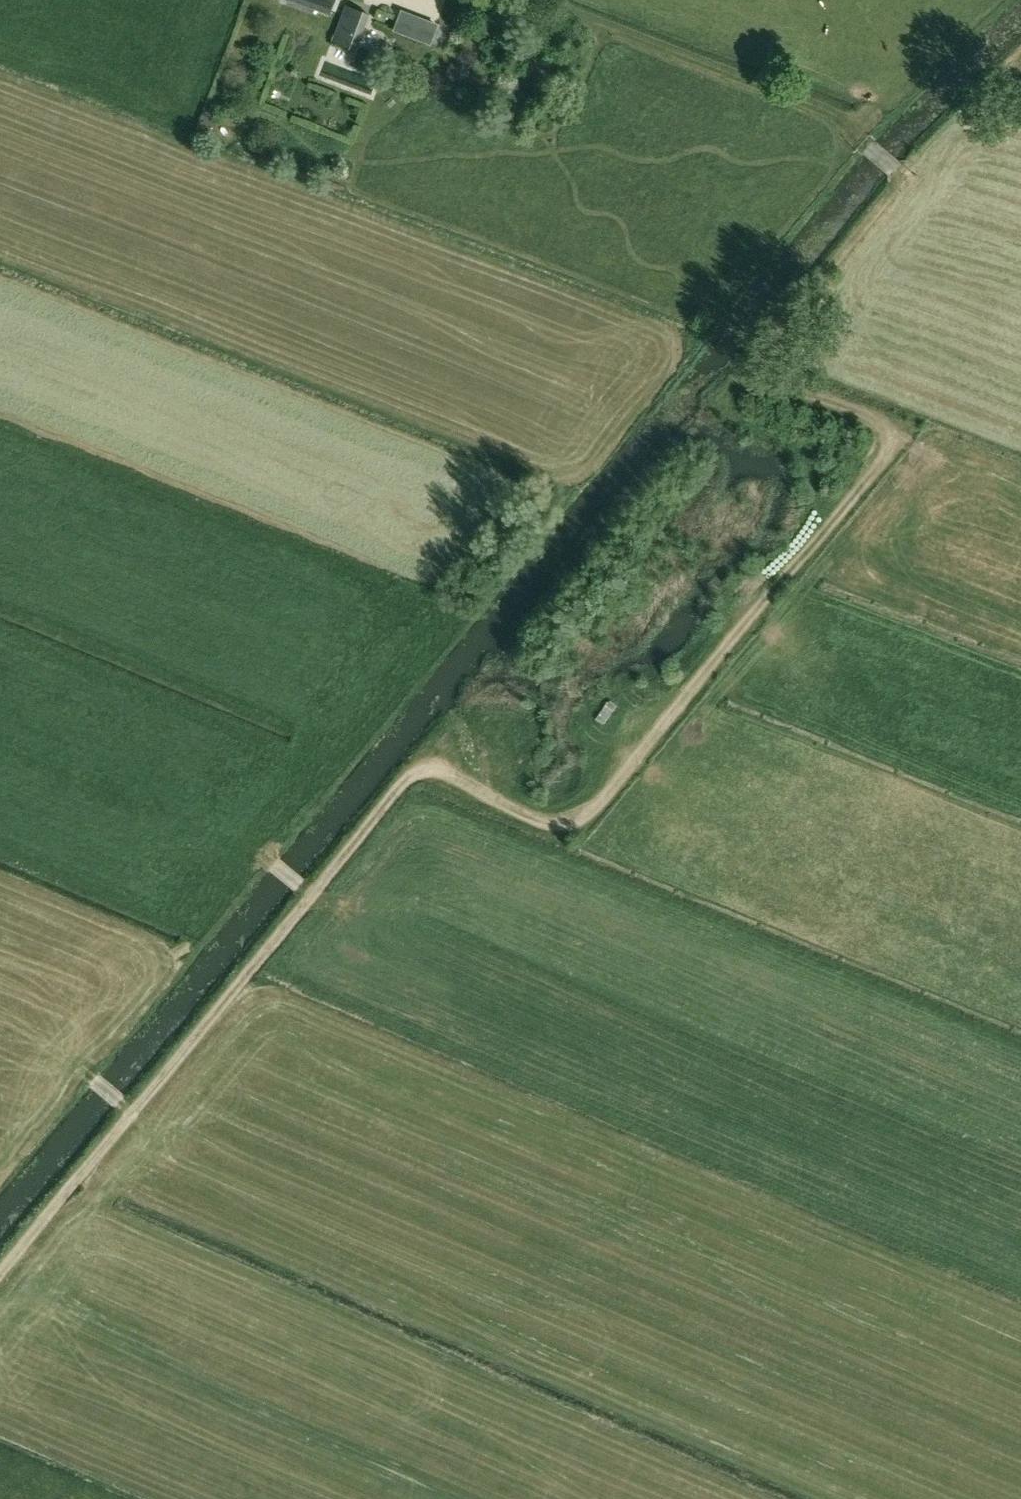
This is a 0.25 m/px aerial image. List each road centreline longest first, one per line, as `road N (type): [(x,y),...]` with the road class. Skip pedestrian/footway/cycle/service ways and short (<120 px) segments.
road 1 (track): [(0,1261),(447,726)]

